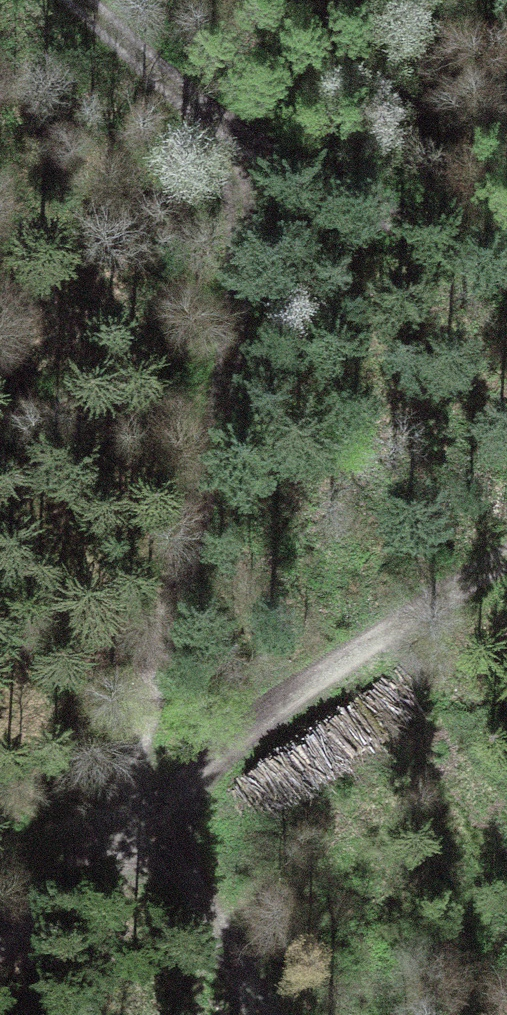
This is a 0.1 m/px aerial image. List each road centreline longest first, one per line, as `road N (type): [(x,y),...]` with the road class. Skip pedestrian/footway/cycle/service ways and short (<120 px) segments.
road 1 (track): [(255,1014),(194,901),(130,842),(244,280),(243,206),(231,139)]
road 2 (track): [(0,942),(130,842),(244,735),(404,617),(506,563)]
road 3 (track): [(506,256),(340,193),(231,139),(78,0)]

